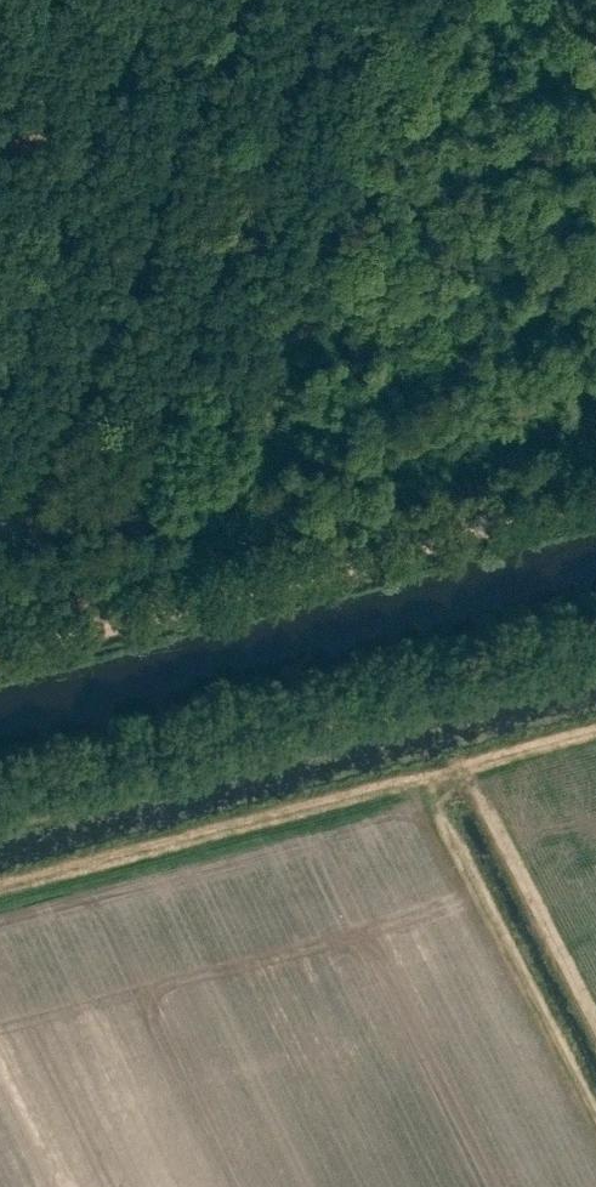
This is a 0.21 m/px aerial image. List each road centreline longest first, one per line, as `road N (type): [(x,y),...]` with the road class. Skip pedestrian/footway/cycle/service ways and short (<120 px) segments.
road 1 (track): [(0,811),(595,653)]
road 2 (track): [(0,659),(595,505)]

